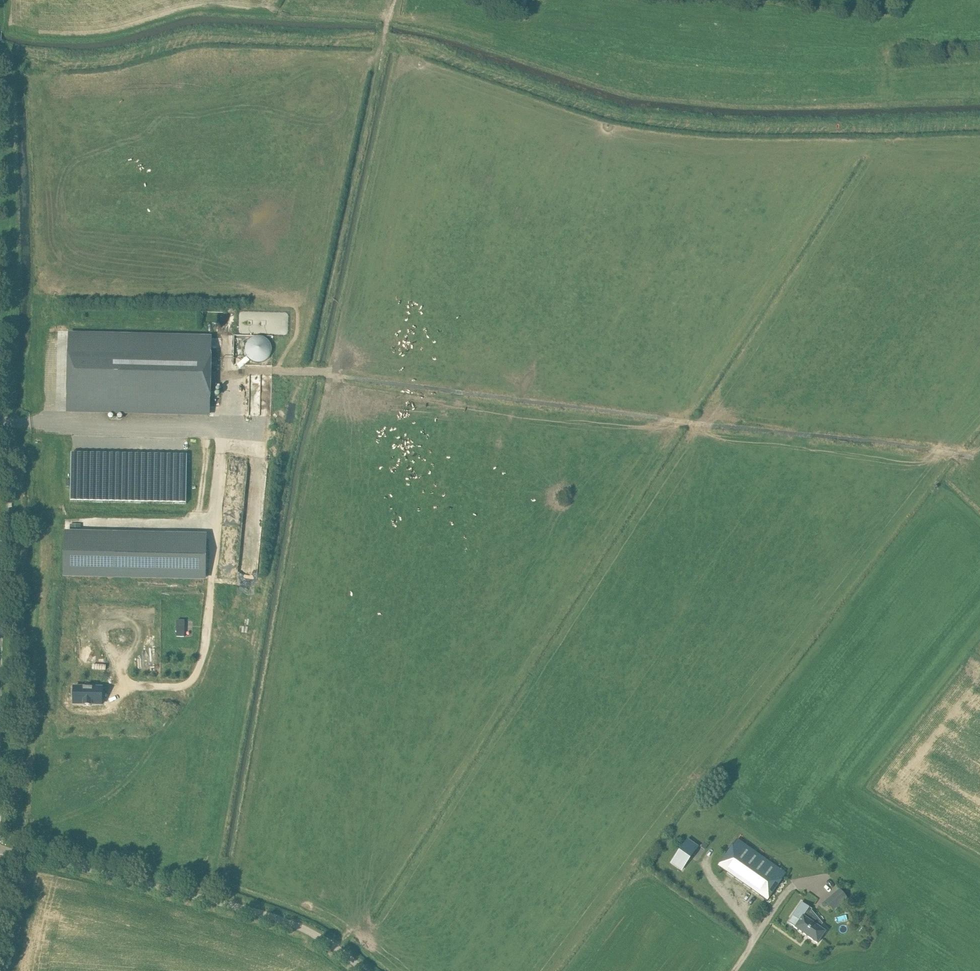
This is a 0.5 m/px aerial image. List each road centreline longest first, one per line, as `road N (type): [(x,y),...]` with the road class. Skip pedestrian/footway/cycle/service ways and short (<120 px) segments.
road 1 (track): [(979,125),(740,130),(613,119),(411,51),(361,43),(207,37),(69,64),(0,52)]
road 2 (unclassified): [(364,970),(284,921),(51,861),(0,855)]

